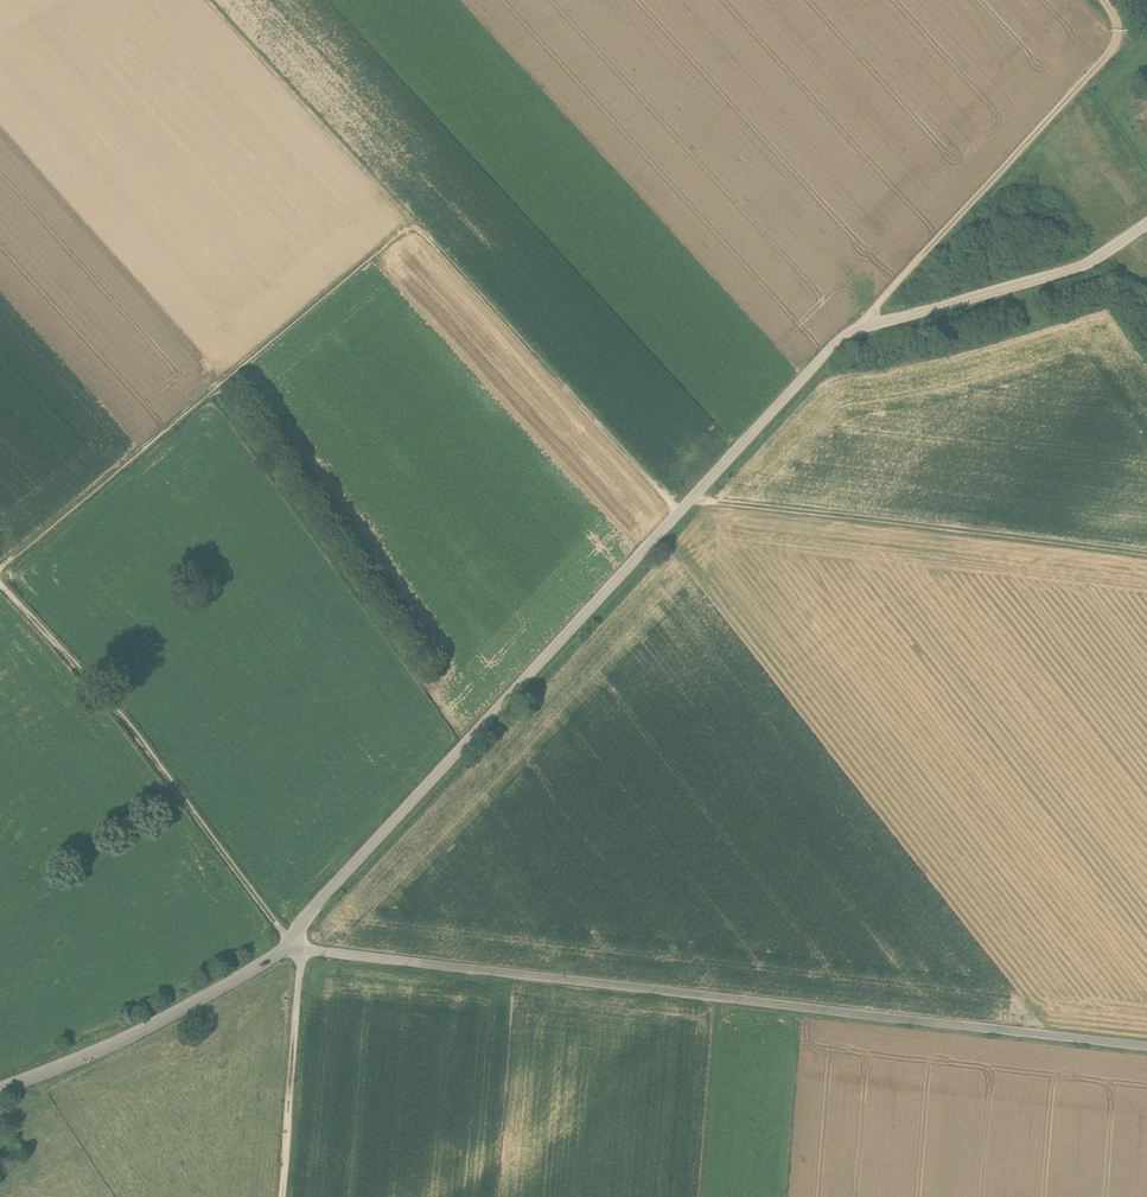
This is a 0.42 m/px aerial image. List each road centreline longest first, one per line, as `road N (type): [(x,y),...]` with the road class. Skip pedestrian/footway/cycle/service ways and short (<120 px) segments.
road 1 (unclassified): [(0,1090),(233,996),(305,953),(1146,1047)]
road 2 (track): [(681,513),(436,242),(413,231),(0,574)]
road 3 (track): [(305,953),(77,691),(0,584)]
road 4 (track): [(701,500),(1146,553)]
road 5 (track): [(866,327),(877,305),(1110,52),(1120,26),(1104,0)]
road 6 (track): [(413,231),(205,0)]
road 7 (track): [(285,1196),(305,953)]

